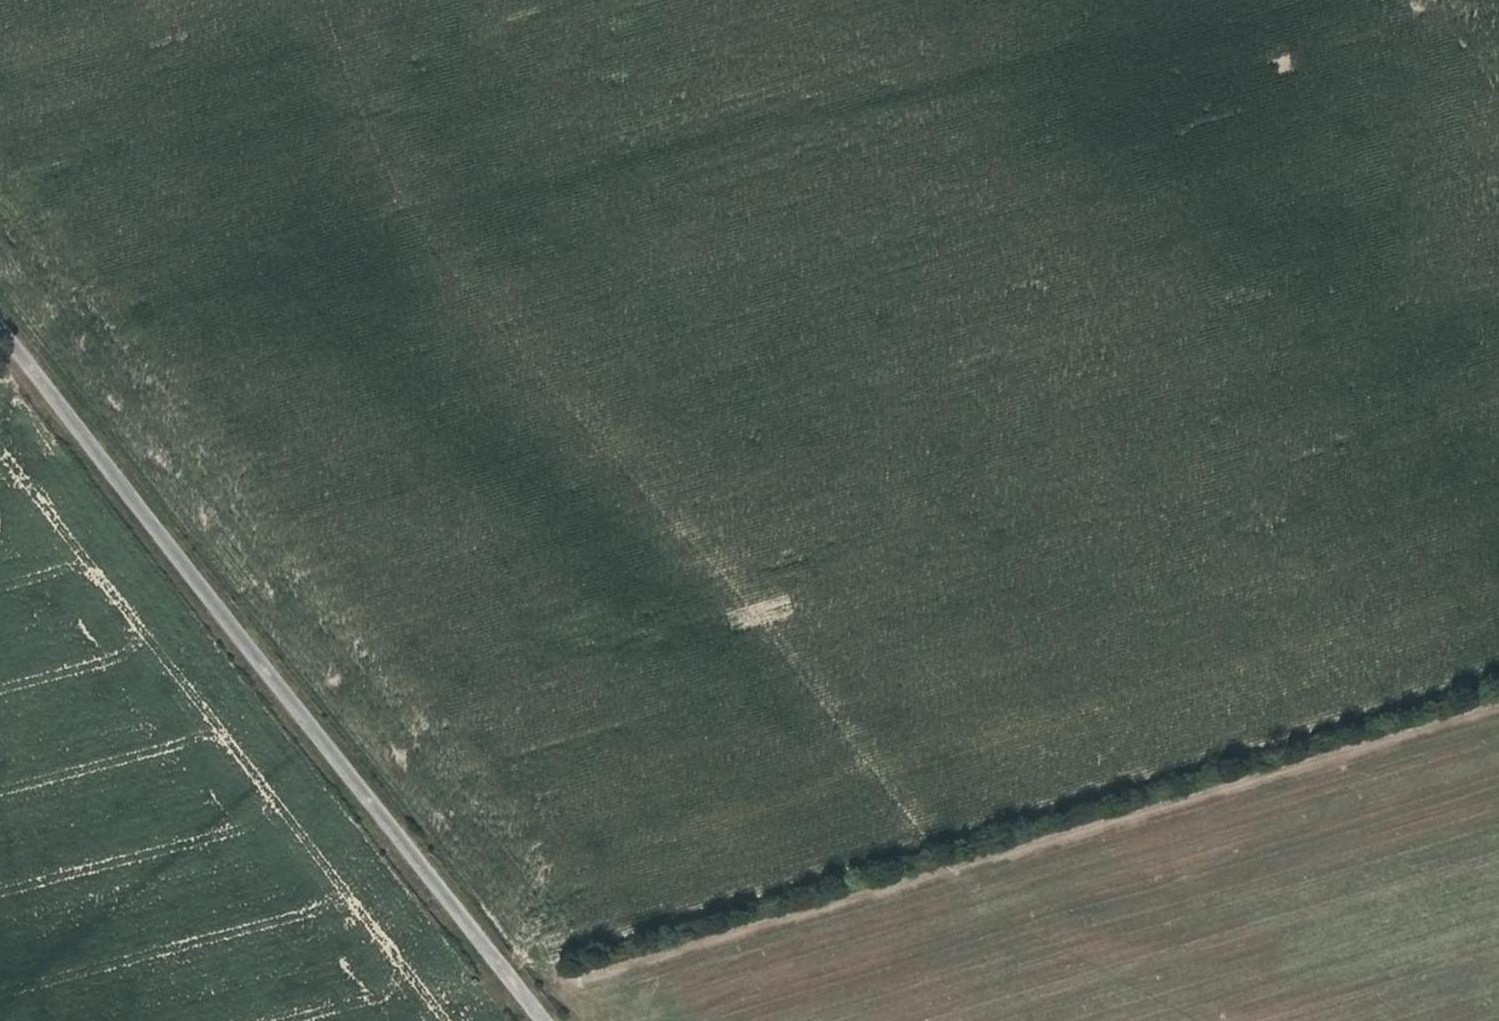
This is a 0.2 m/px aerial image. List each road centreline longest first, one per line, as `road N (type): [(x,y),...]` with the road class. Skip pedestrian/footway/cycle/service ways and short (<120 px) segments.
road 1 (unclassified): [(544,1020),(0,332)]

